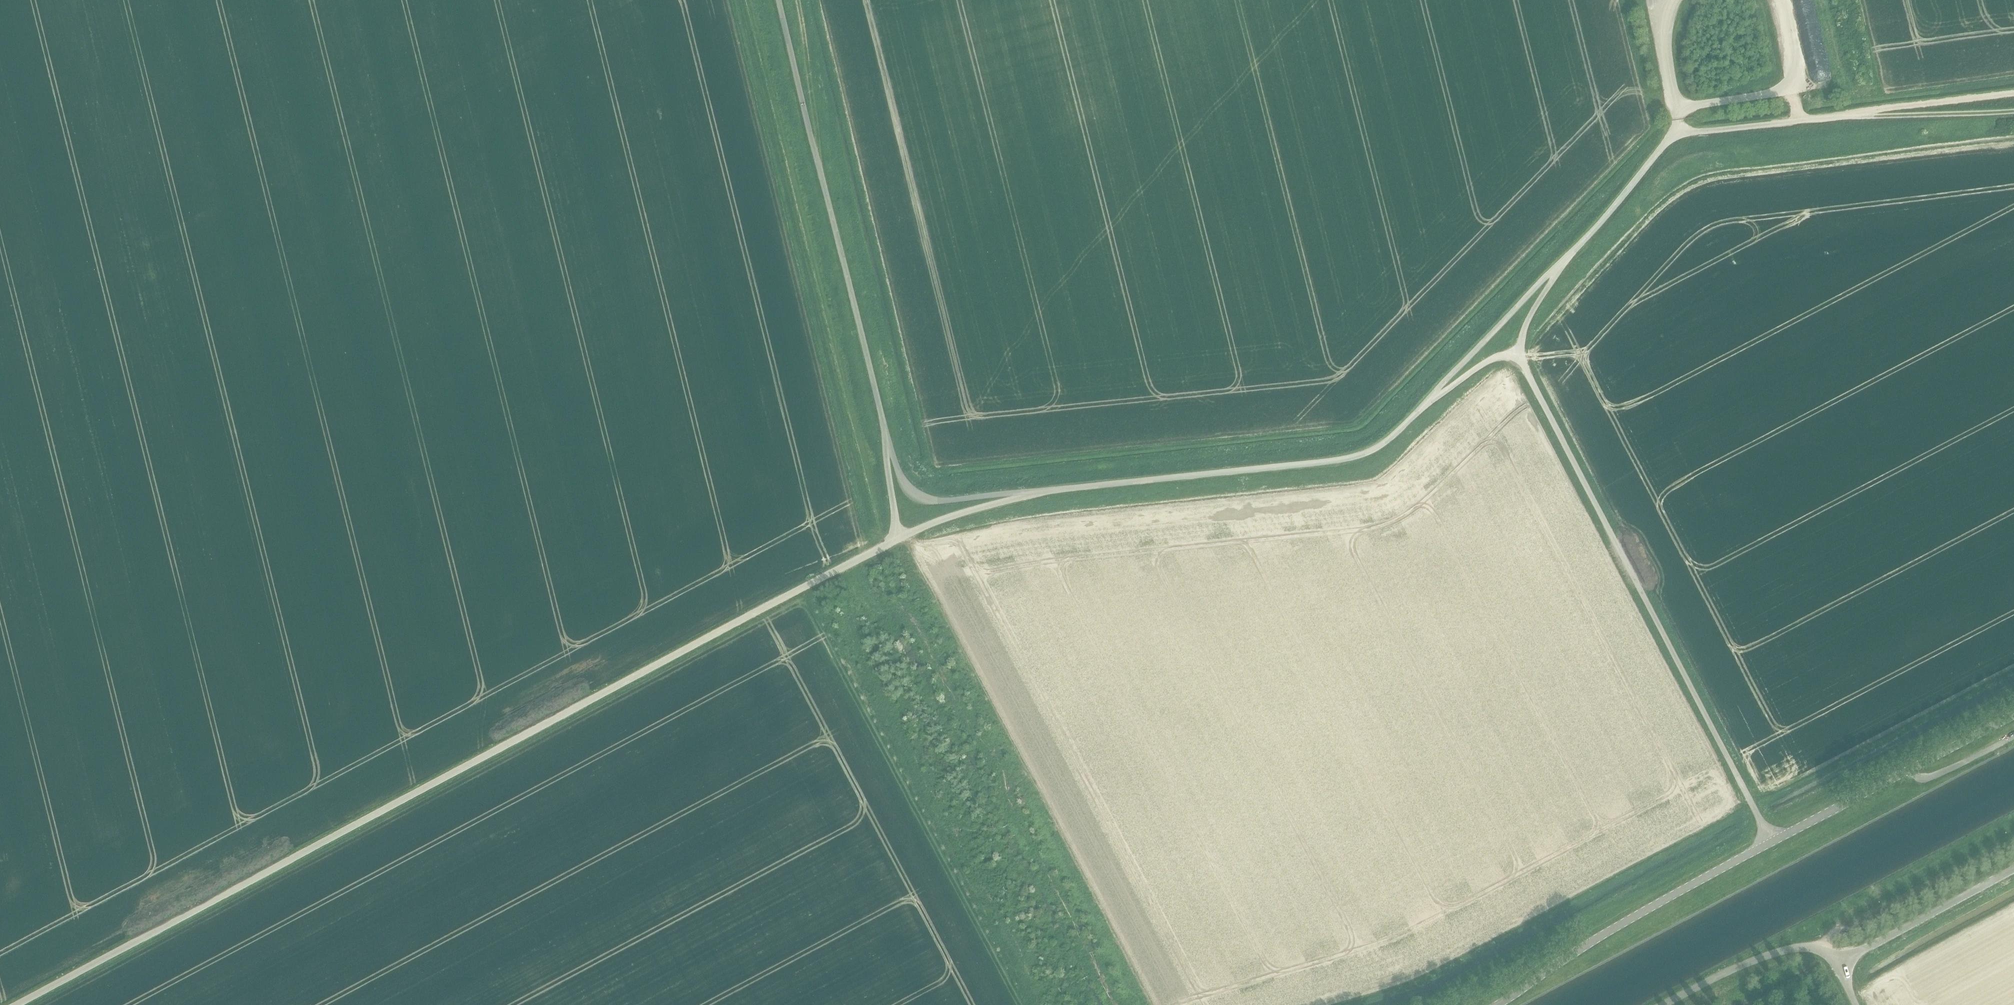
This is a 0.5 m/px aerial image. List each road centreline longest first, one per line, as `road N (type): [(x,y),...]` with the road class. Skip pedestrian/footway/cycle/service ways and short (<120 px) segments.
road 1 (unclassified): [(18,1004),(898,535)]
road 2 (track): [(750,0),(805,197),(882,534),(898,535)]
road 3 (unclassified): [(1772,841),(1515,353)]
road 4 (track): [(1161,1004),(898,535)]
road 5 (unclassified): [(889,446),(778,0)]
road 6 (unclassified): [(1036,493),(1356,457),(1416,414)]
road 7 (unclassified): [(1497,1004),(1772,841)]
road 8 (unclassified): [(1835,116),(1674,137),(1584,238)]
road 9 (unclassified): [(1772,841),(2013,719)]
road 10 (unclassified): [(1416,414),(1566,257)]
road 11 (unclassified): [(1662,1004),(1786,950),(1843,956)]
road 12 (unclassified): [(1843,956),(2013,869)]
road 13 (track): [(2013,93),(1835,116)]
road 14 (unclassified): [(1036,493),(930,501),(911,493),(889,446)]
road 15 (track): [(2013,111),(1835,116)]
road 16 (track): [(821,175),(796,0)]
road 17 (unclassified): [(898,535),(1036,493)]

